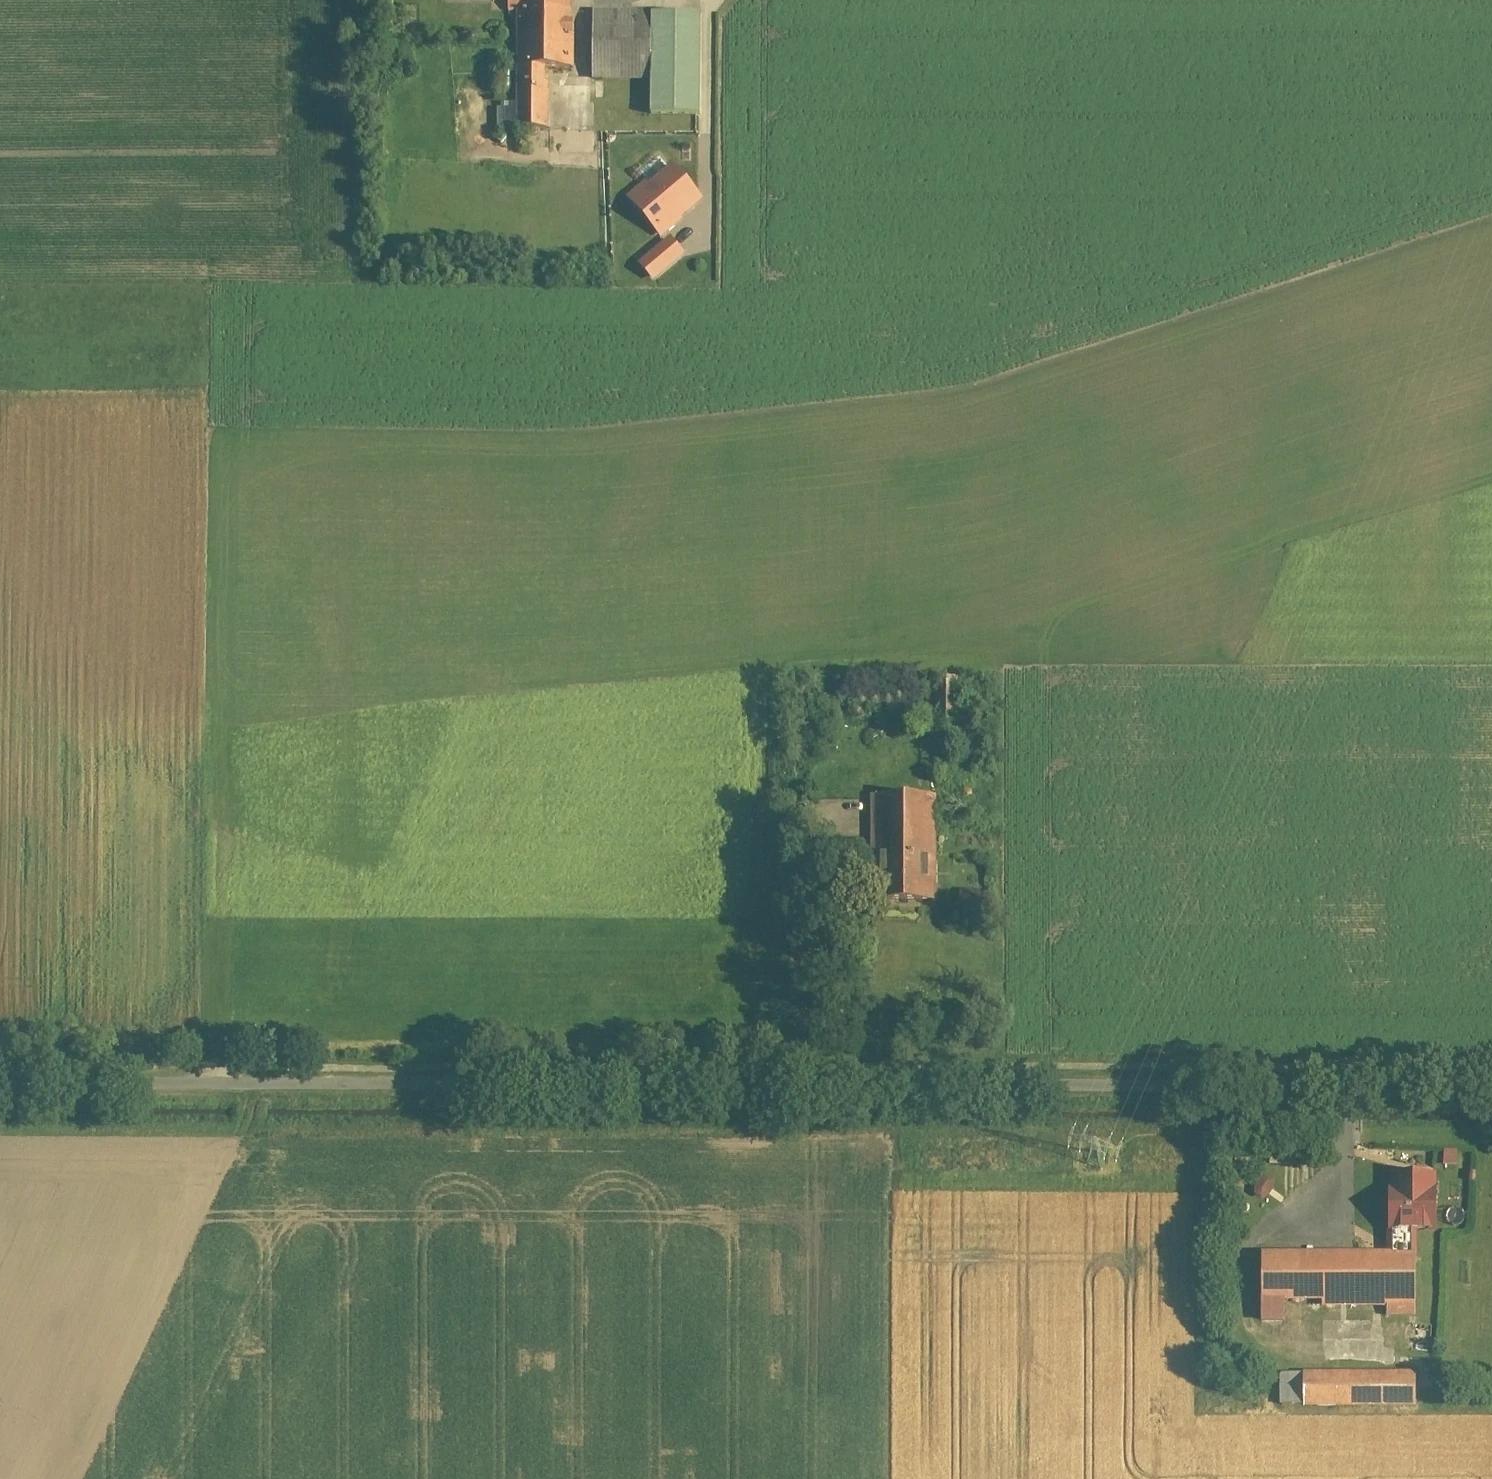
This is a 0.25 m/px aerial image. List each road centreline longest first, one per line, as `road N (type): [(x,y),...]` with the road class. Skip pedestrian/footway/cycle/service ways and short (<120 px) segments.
road 1 (residential): [(0,1085),(1491,1087)]

